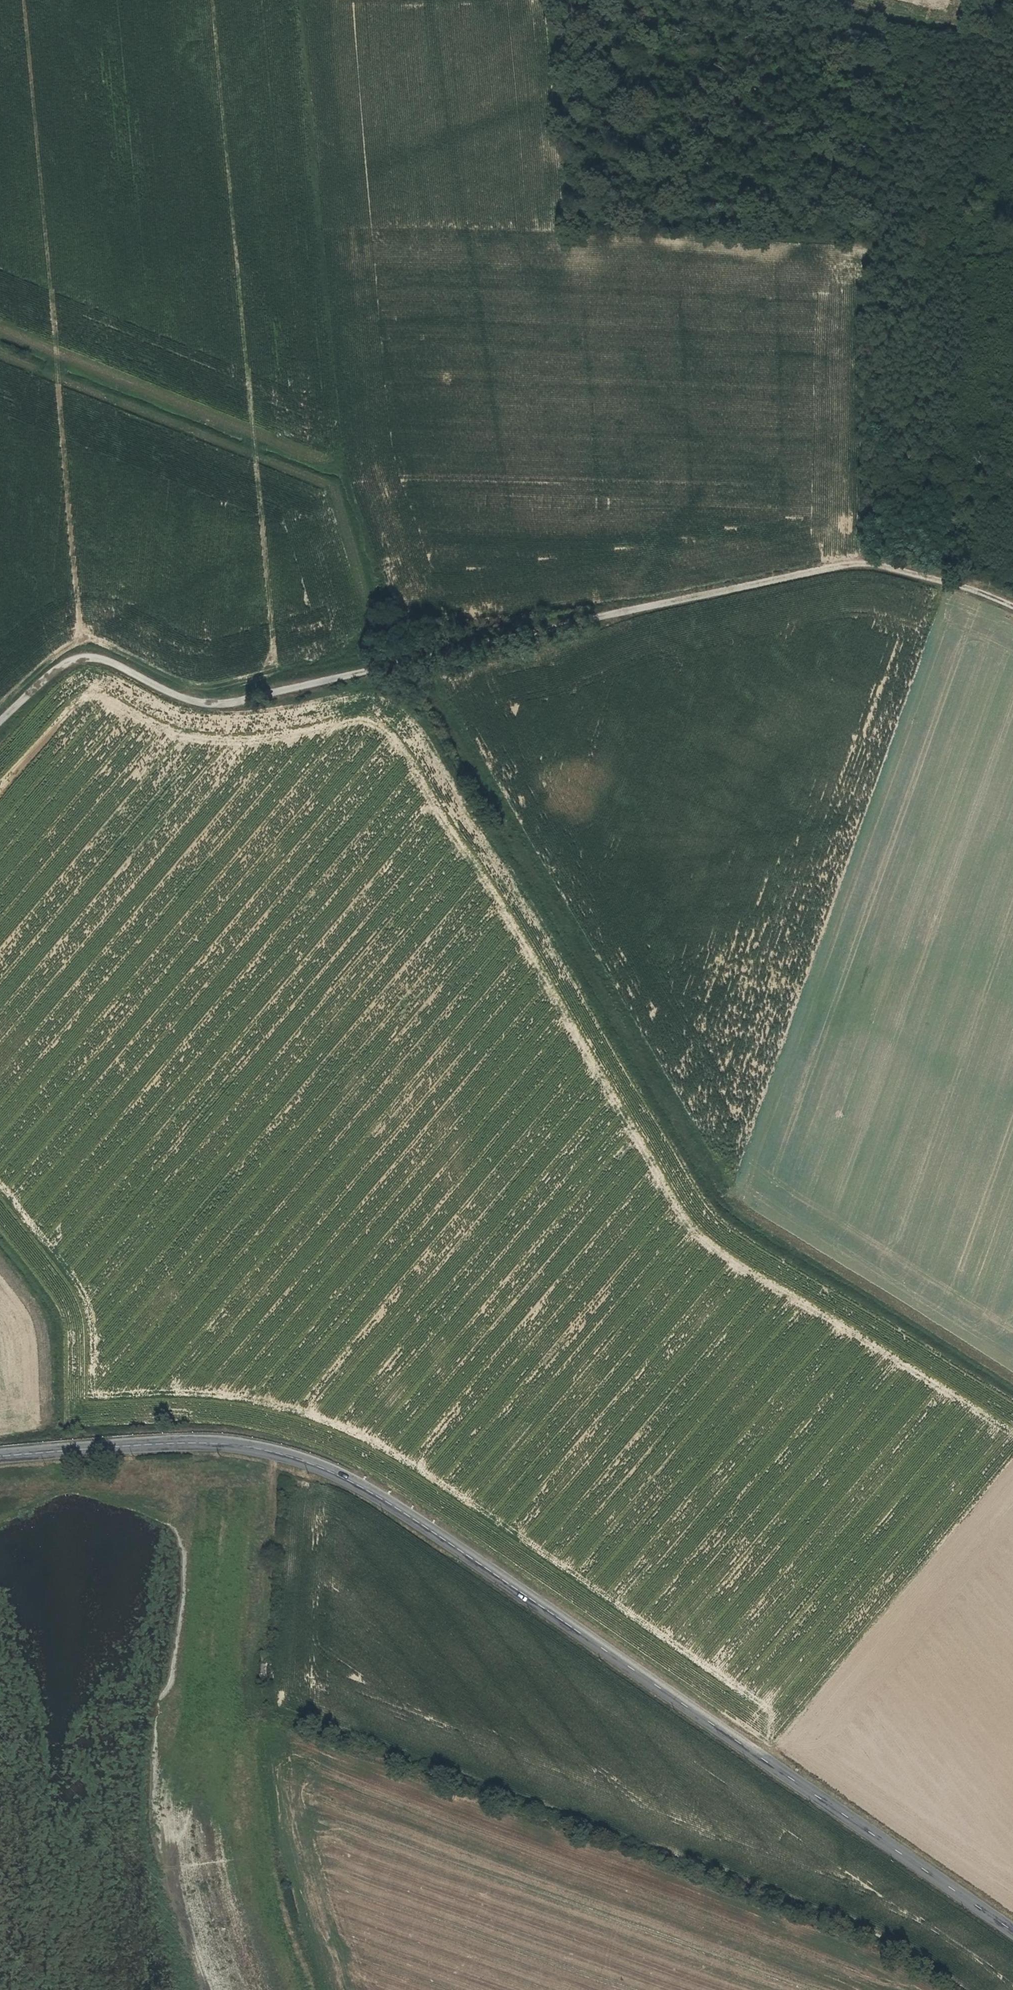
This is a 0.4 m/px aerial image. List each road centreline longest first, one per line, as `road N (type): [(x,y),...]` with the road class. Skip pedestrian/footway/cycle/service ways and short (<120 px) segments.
road 1 (tertiary): [(0,1460),(195,1446),(297,1464),(460,1550),(1012,1927)]
road 2 (track): [(0,721),(80,658),(198,707),(244,705),(849,568),(897,572),(1012,609)]

